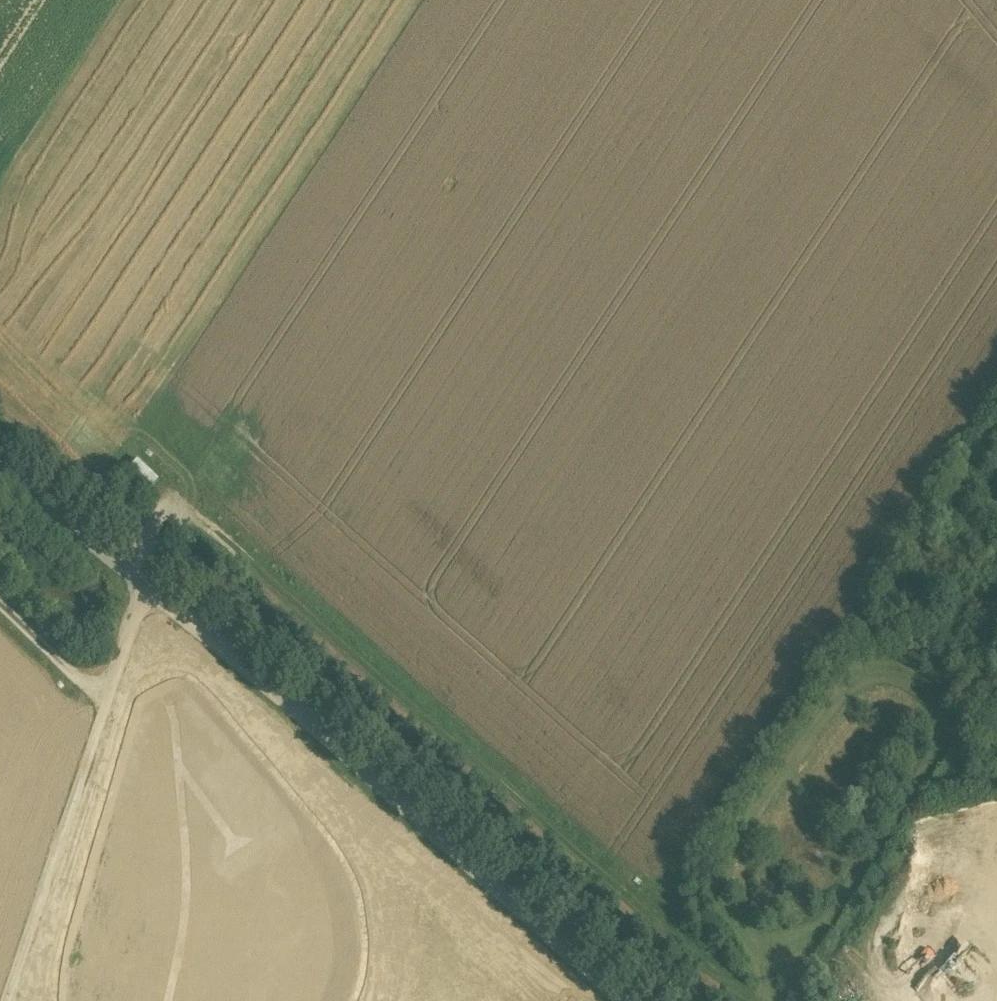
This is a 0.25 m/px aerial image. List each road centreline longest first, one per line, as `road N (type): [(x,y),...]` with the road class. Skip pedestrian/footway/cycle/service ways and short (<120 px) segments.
road 1 (track): [(755,1000),(180,508),(128,570)]
road 2 (unclassified): [(0,459),(628,1000)]
road 3 (track): [(665,927),(874,618),(935,578),(996,565)]
road 4 (track): [(149,586),(6,1000)]
road 5 (track): [(100,720),(0,620)]

